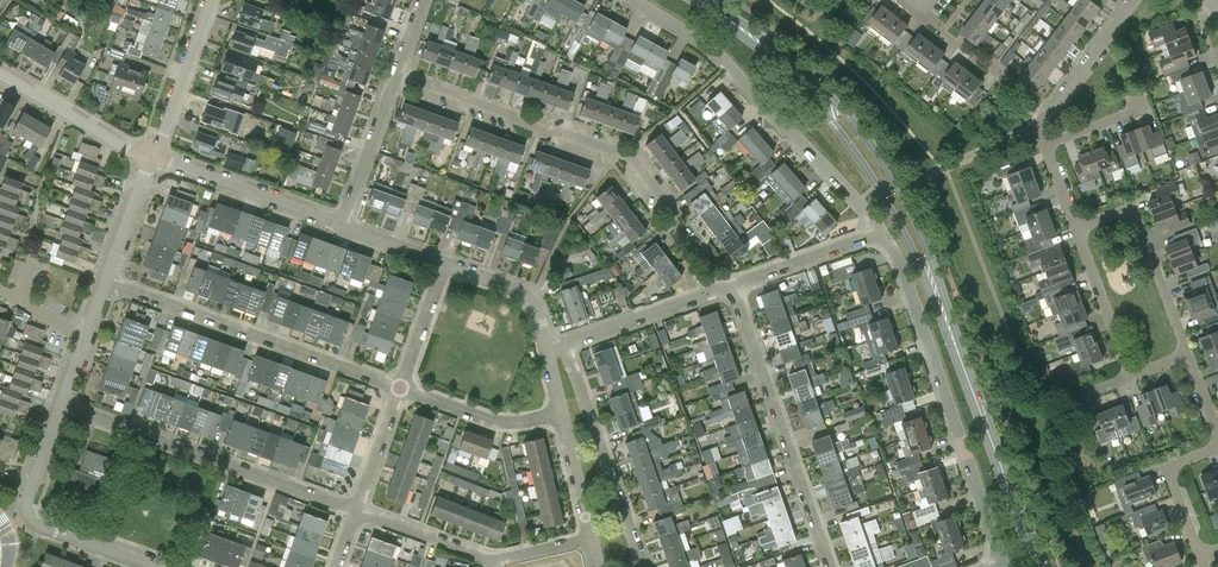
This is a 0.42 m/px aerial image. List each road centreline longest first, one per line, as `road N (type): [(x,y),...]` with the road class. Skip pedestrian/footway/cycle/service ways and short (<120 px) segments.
road 1 (primary): [(1042,566),(885,182),(758,36),(701,0)]
road 2 (residential): [(399,70),(633,158),(729,286)]
road 3 (residential): [(882,230),(1001,562)]
road 4 (residential): [(627,0),(706,46),(882,230)]
road 5 (residential): [(401,388),(107,281)]
road 6 (residential): [(62,407),(355,512)]
road 7 (residential): [(831,566),(729,286)]
road 8 (residential): [(157,566),(29,514),(62,407)]
road 9 (residential): [(644,566),(569,345)]
road 10 (residential): [(1078,228),(1138,215),(1187,353)]
road 11 (residential): [(341,228),(152,159)]
road 12 (residential): [(152,159),(0,69)]
road 13 (residential): [(1135,0),(1051,106),(1046,144)]
road 14 (residential): [(569,345),(729,286)]
road 15 (residential): [(152,159),(211,0)]
road 16 (residential): [(341,228),(399,70)]
road 17 (residential): [(562,417),(495,420),(401,388)]
road 18 (residential): [(729,286),(882,230)]
road 19 (residential): [(1130,377),(1078,228)]
road 20 (residential): [(549,355),(535,302),(445,269)]
road 21 (residential): [(496,561),(355,512)]
road 22 (residential): [(1204,554),(1170,471),(1217,445)]
road 23 (residential): [(401,388),(355,512)]
road 24 (residential): [(107,281),(152,159)]
road 25 (residential): [(589,543),(562,417)]
road 26 (residential): [(445,269),(401,388)]

